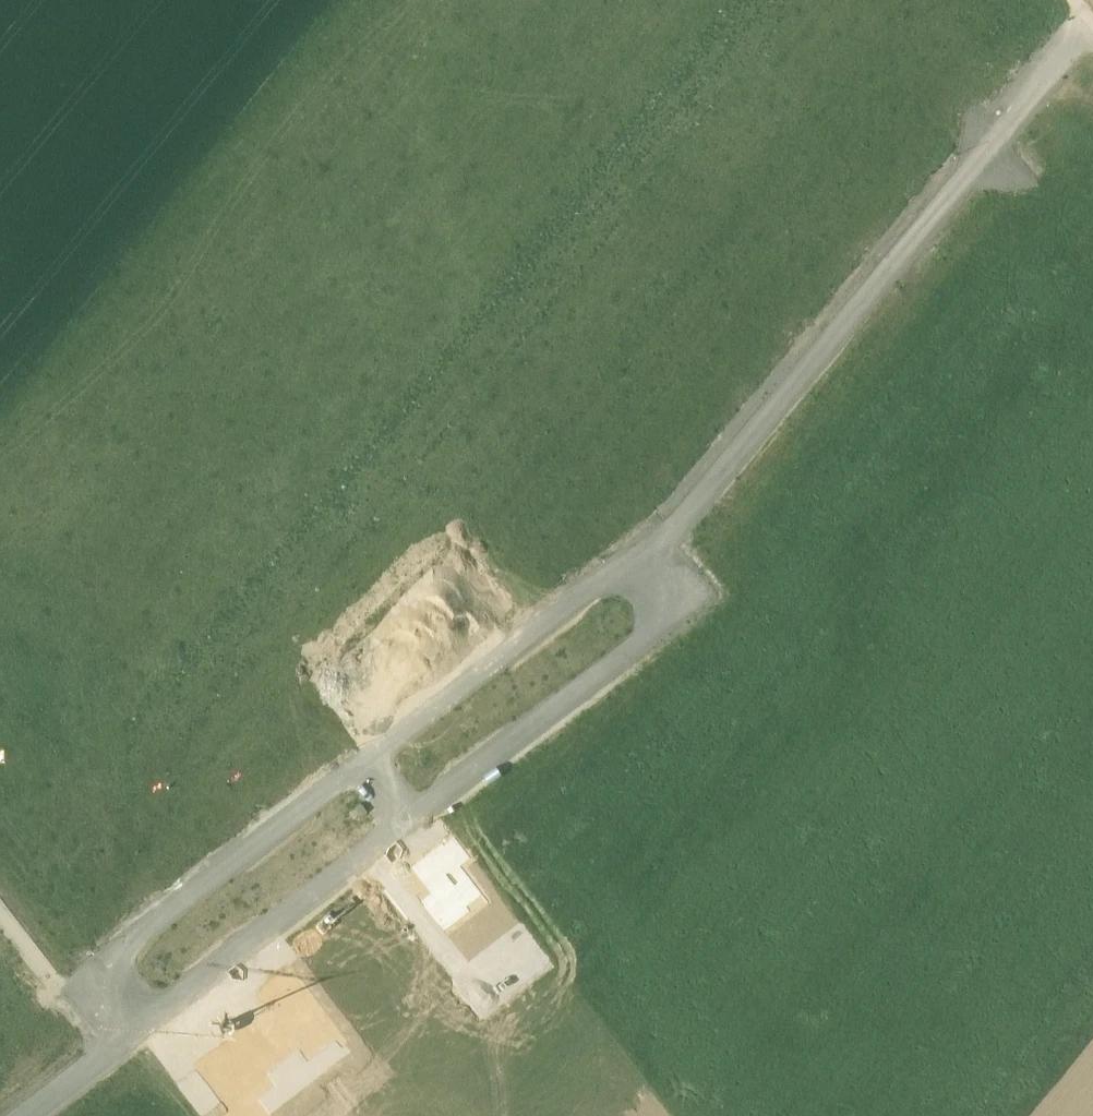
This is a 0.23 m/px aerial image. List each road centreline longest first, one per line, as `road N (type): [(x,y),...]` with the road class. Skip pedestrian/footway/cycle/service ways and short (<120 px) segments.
road 1 (residential): [(678,526),(102,965),(98,999),(124,1040)]
road 2 (residential): [(124,1040),(673,617),(678,526)]
road 3 (residential): [(1089,18),(678,526)]
road 4 (residential): [(124,1040),(23,1115)]

